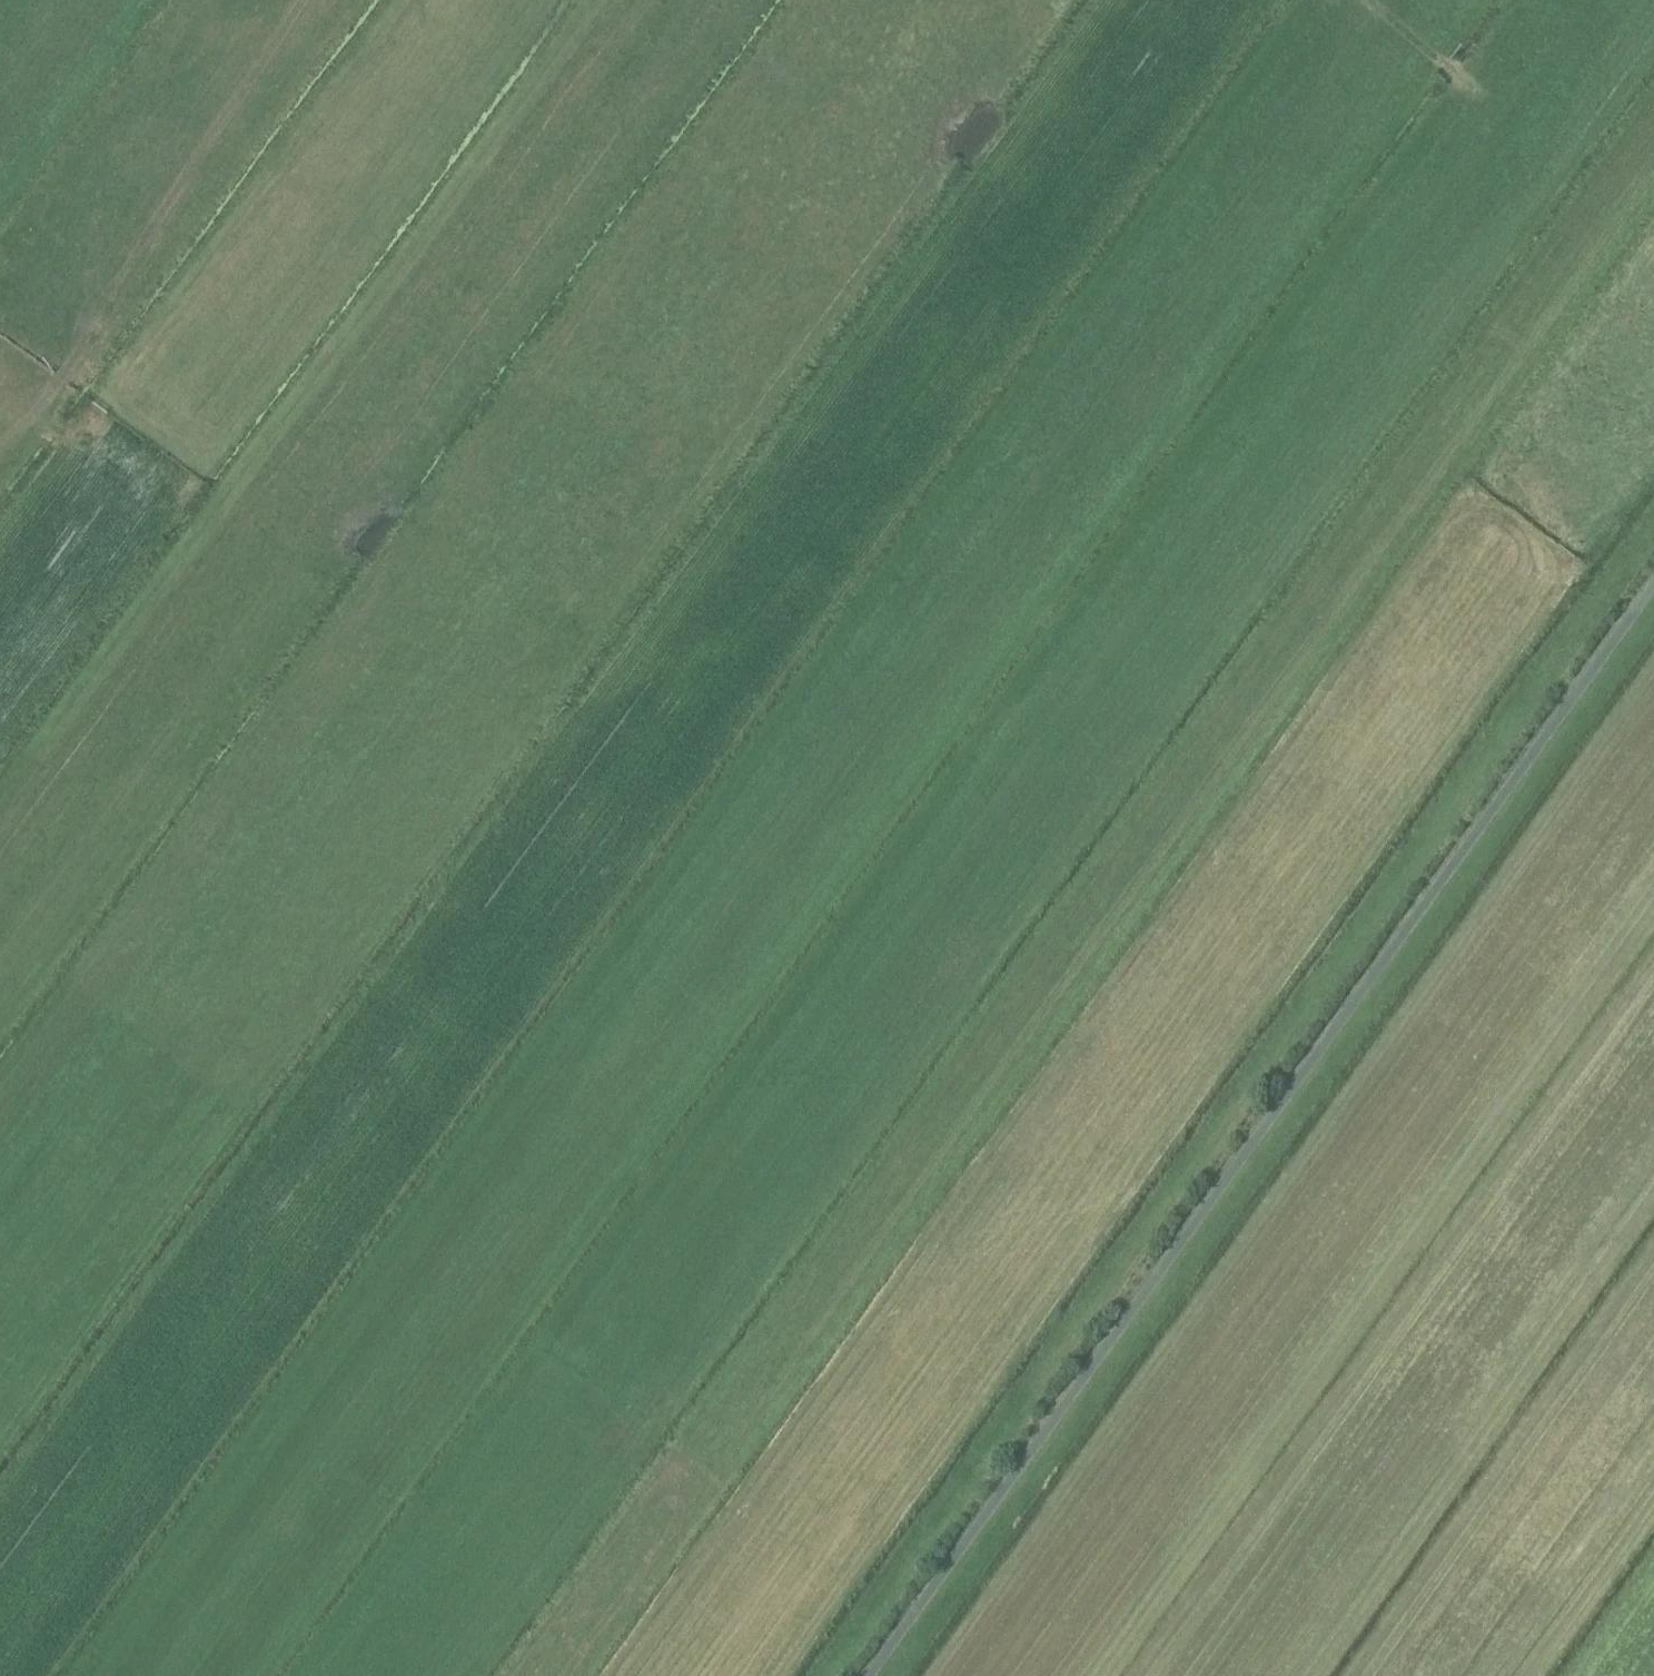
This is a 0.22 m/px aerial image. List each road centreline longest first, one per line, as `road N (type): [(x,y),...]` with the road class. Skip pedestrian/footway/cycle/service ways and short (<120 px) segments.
road 1 (track): [(1466,78),(1369,0)]

